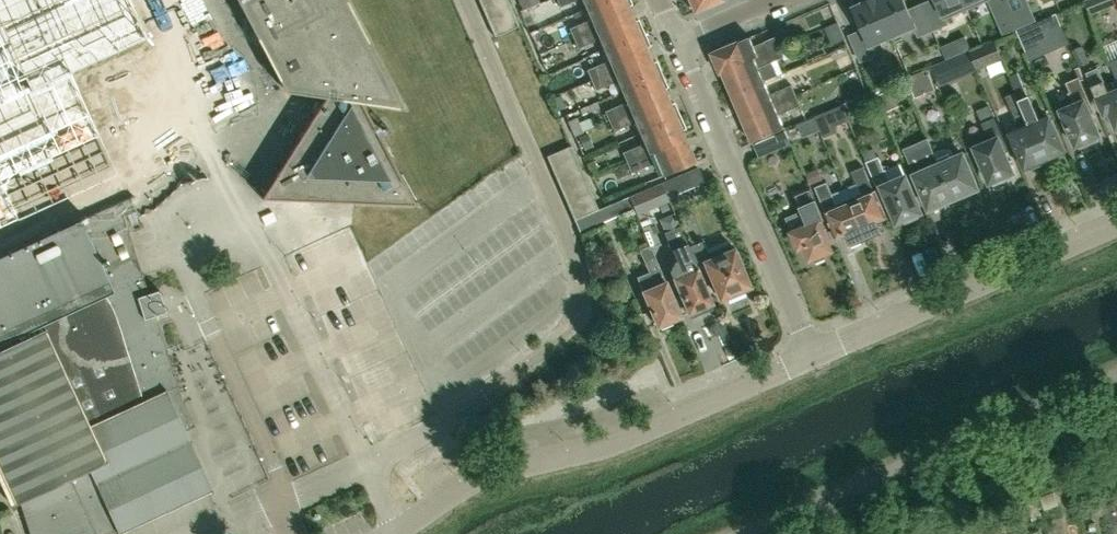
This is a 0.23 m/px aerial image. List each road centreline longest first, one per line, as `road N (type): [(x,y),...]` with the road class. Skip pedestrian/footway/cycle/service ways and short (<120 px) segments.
road 1 (residential): [(396,531),(479,475),(612,444),(814,351)]
road 2 (residential): [(748,533),(1116,373)]
road 3 (residential): [(814,351),(678,38)]
road 4 (residential): [(814,351),(1116,220)]

